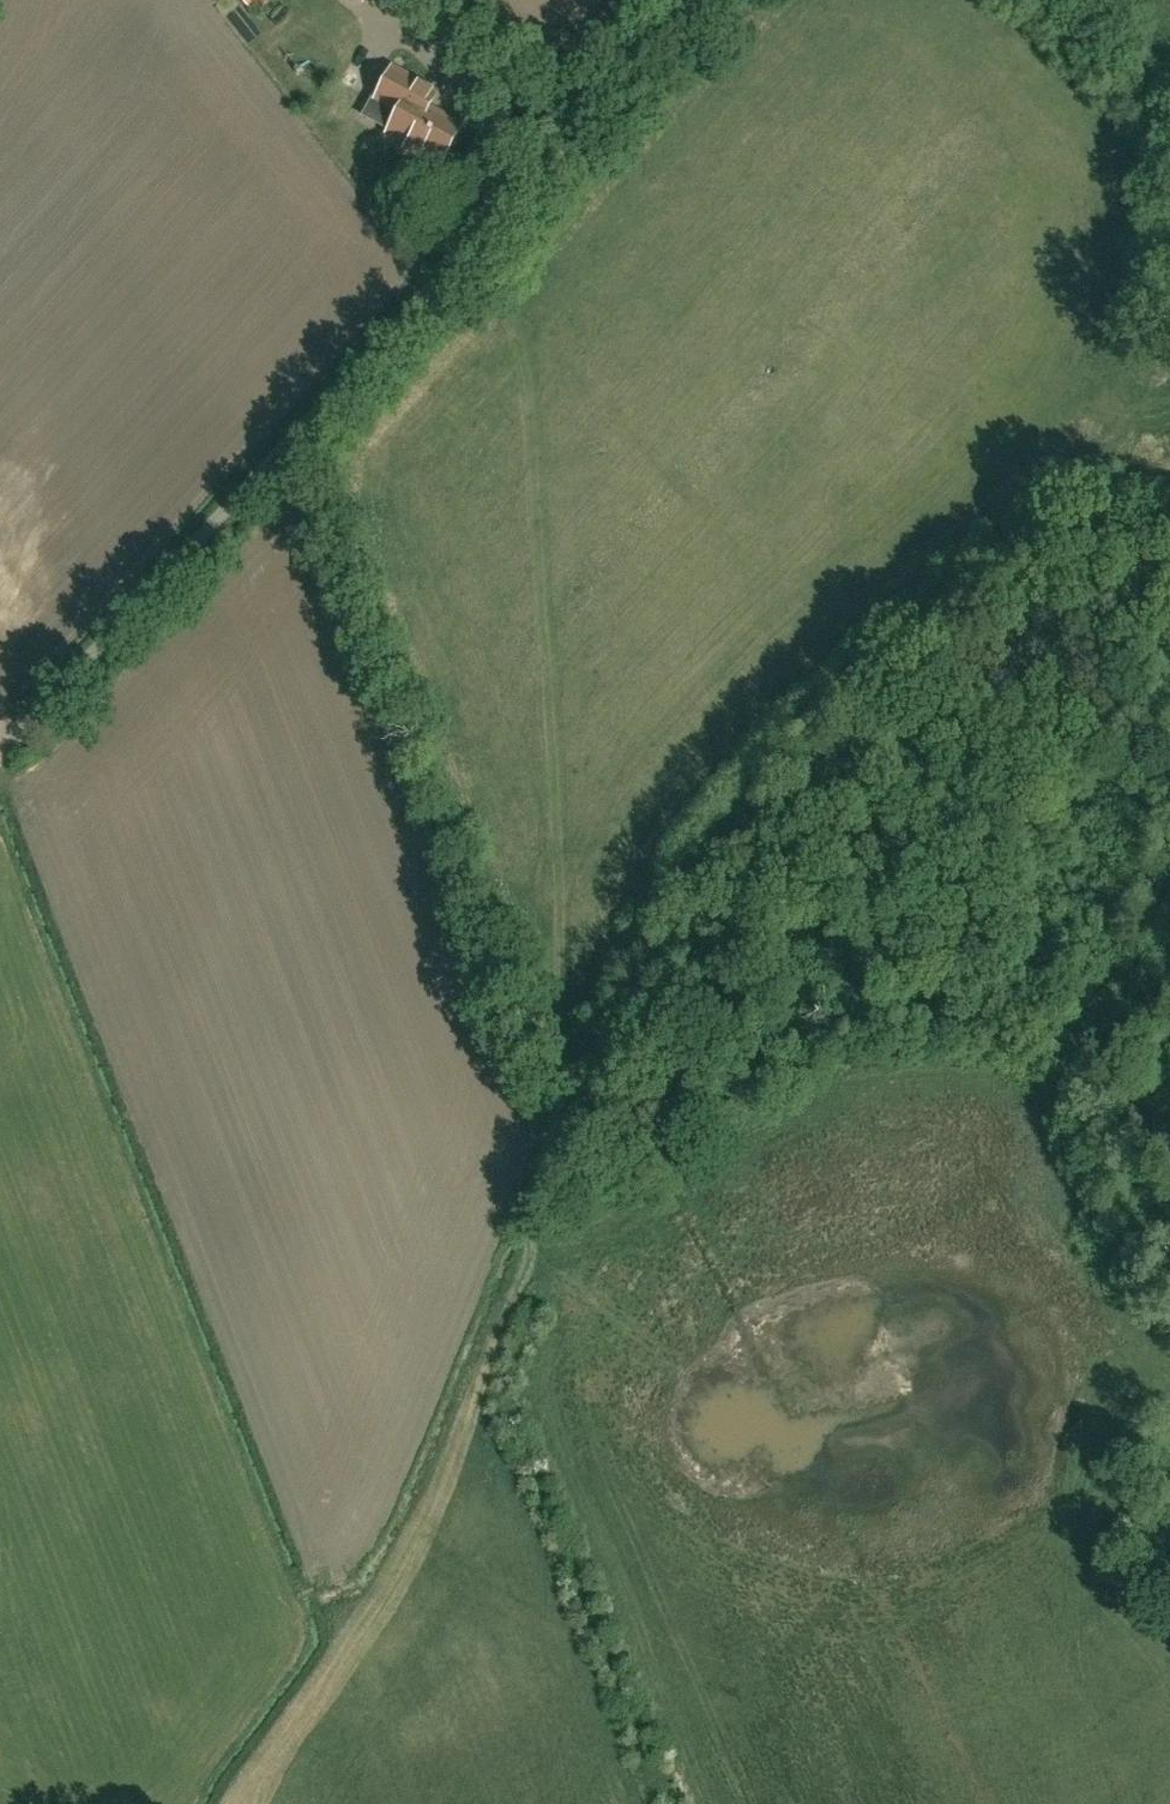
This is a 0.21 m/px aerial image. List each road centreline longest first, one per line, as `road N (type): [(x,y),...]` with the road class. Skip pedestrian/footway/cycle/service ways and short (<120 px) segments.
road 1 (unclassified): [(0,764),(670,34)]

